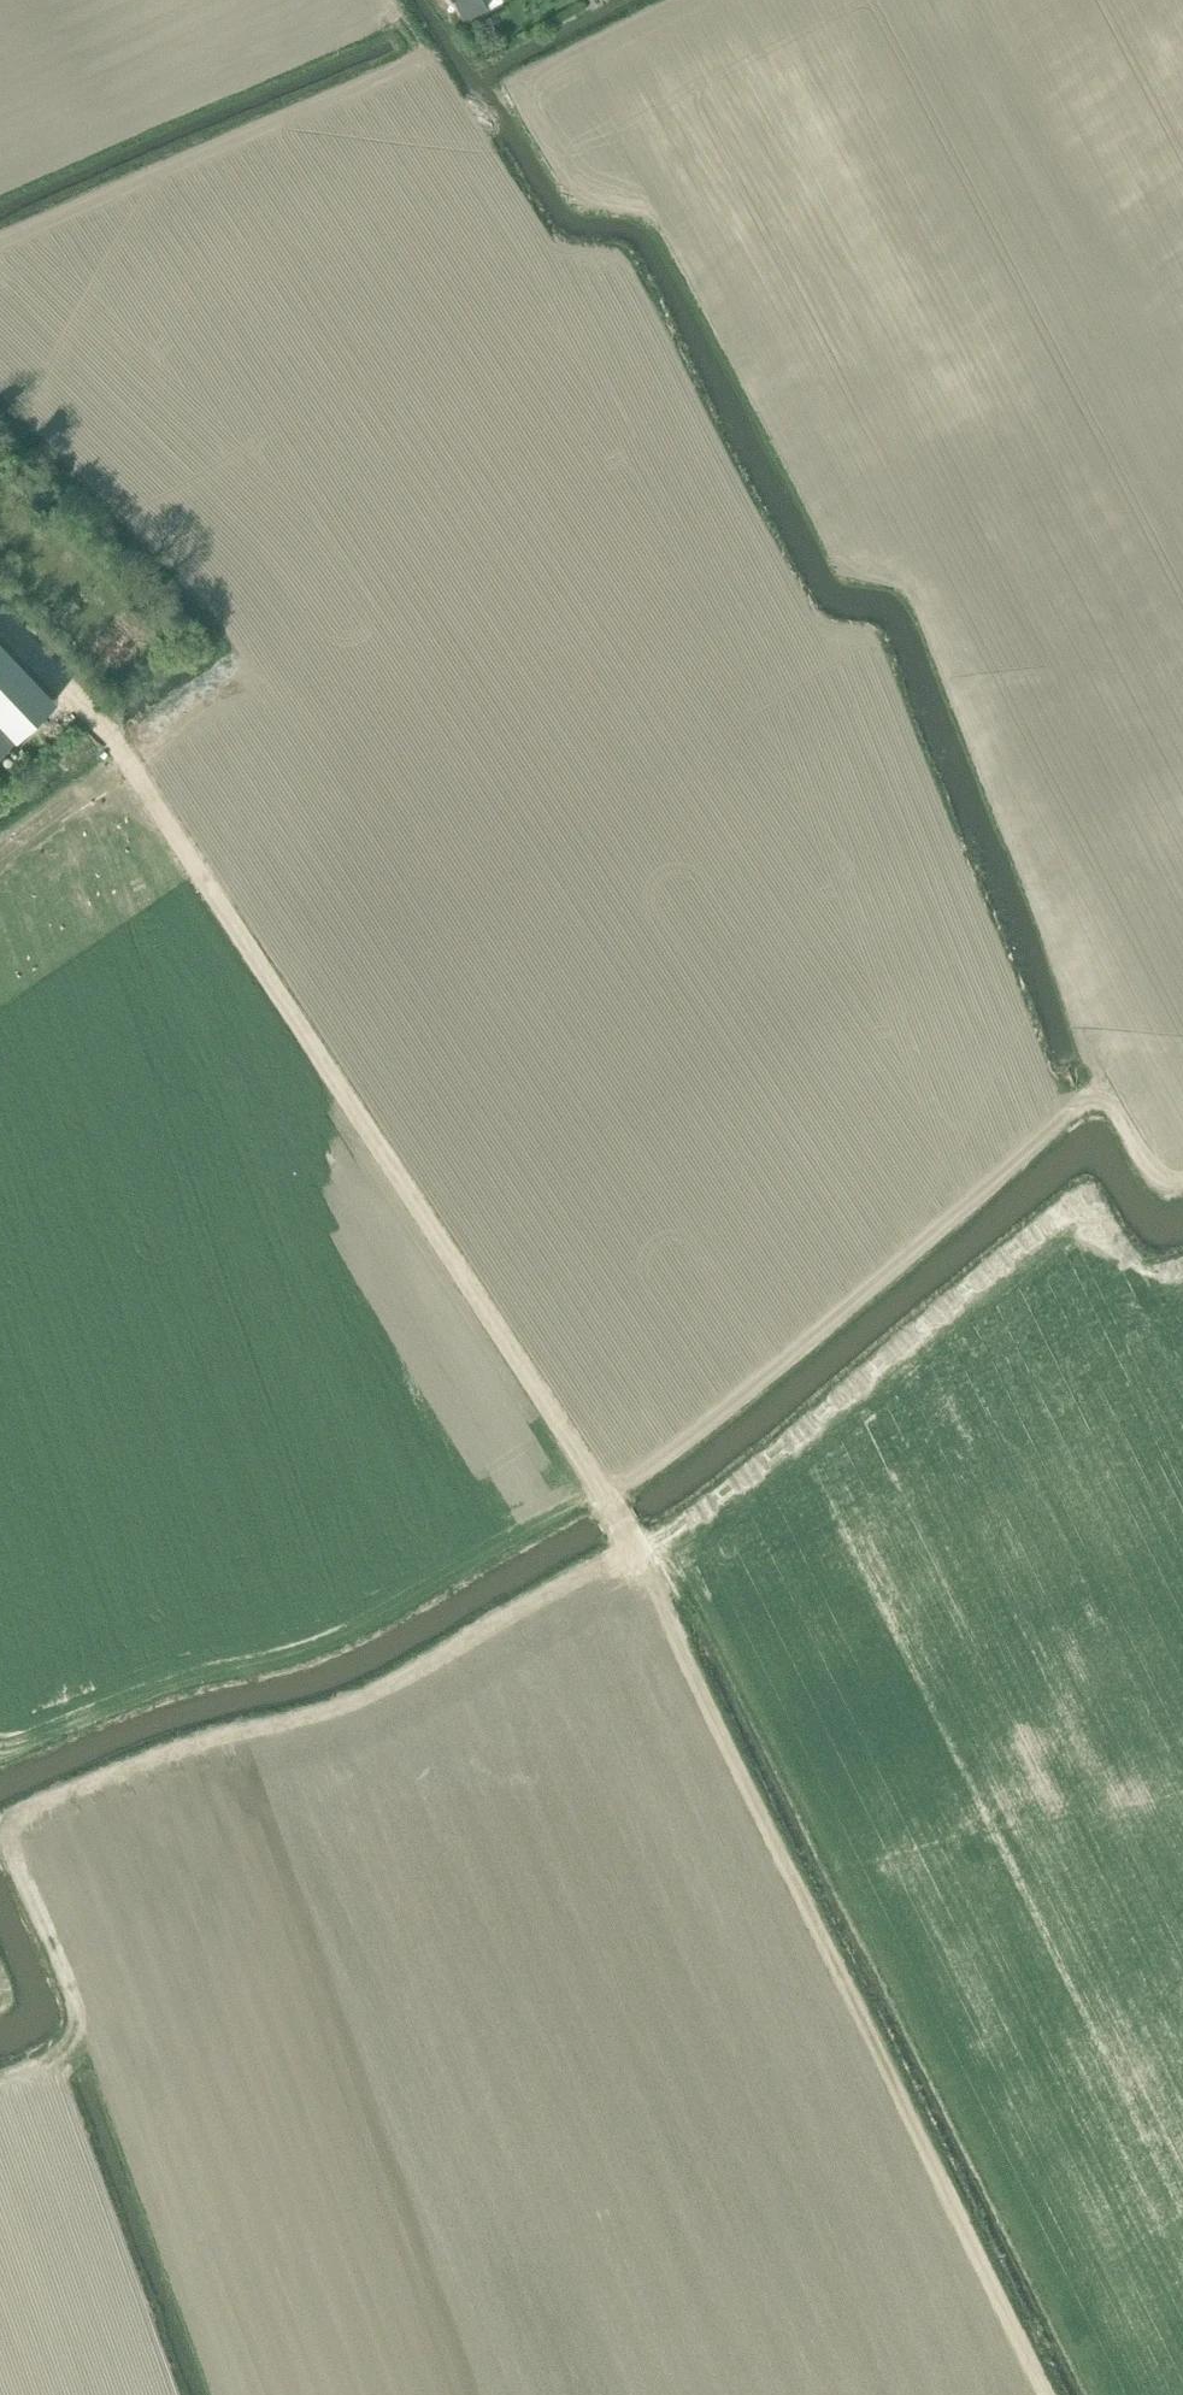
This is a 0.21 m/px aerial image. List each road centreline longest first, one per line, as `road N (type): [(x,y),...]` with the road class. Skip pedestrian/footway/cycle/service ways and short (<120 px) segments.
road 1 (track): [(0,2079),(37,2067),(70,2043),(86,2018),(23,1867),(15,1840),(20,1820),(218,1738),(387,1686),(599,1568),(638,1555),(1051,2394)]
road 2 (track): [(638,1555),(125,748),(39,653)]

